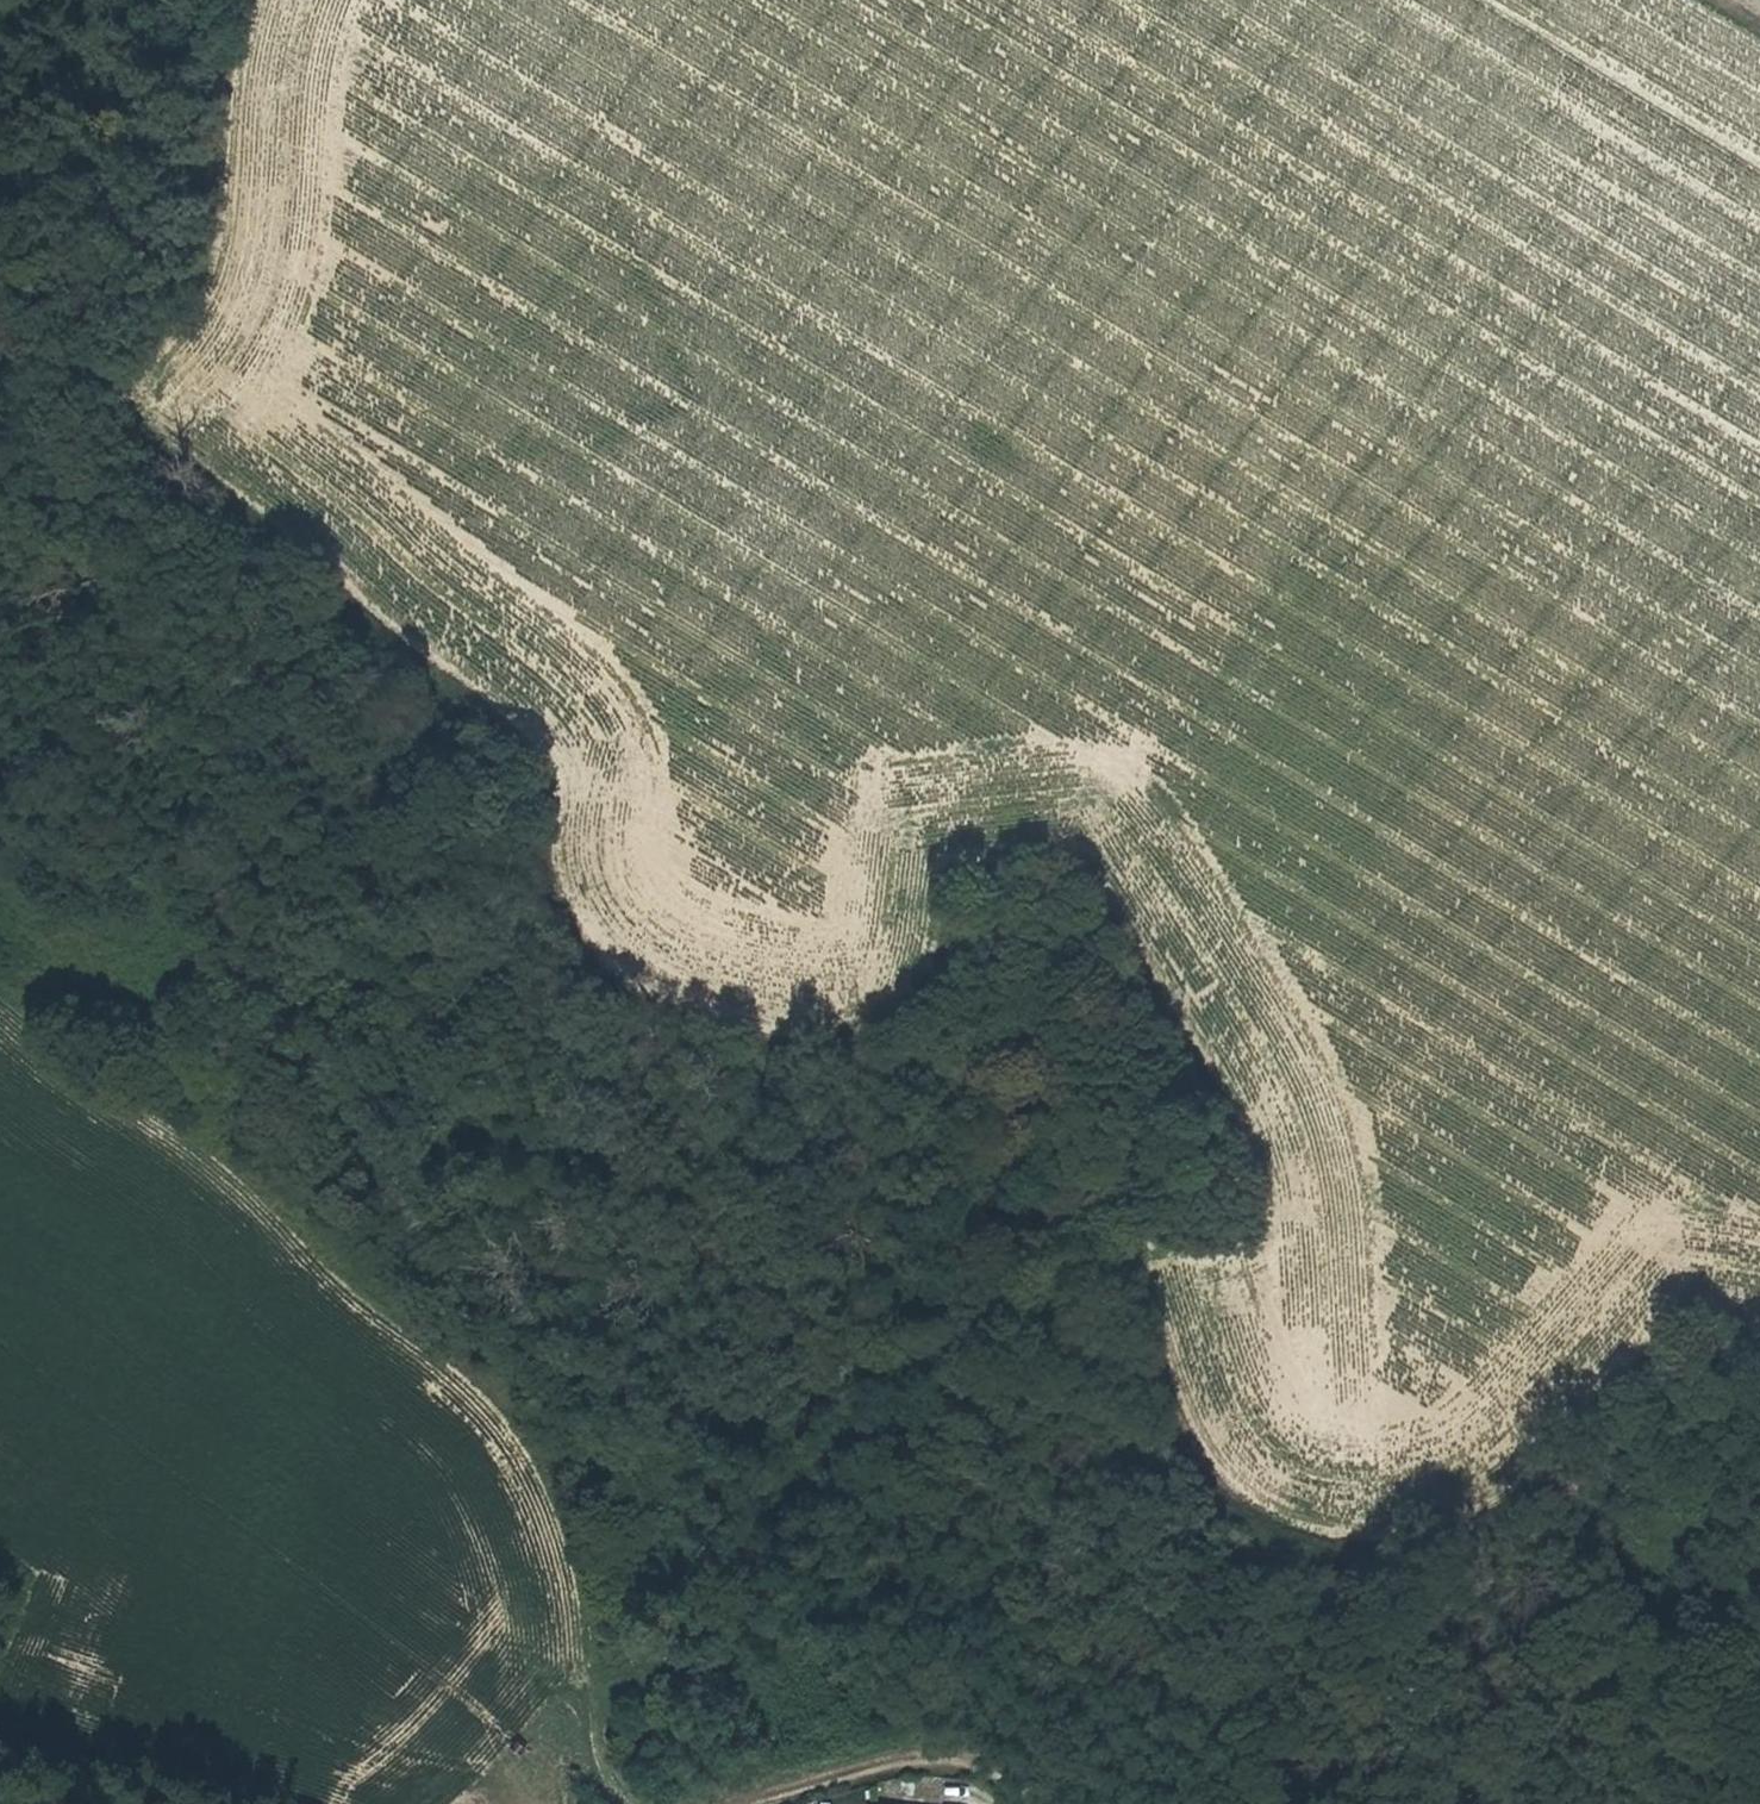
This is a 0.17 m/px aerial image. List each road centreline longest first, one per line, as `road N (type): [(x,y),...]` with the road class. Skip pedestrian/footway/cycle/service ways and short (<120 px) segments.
road 1 (track): [(1023,1803),(968,1759),(842,1779),(766,1803)]

